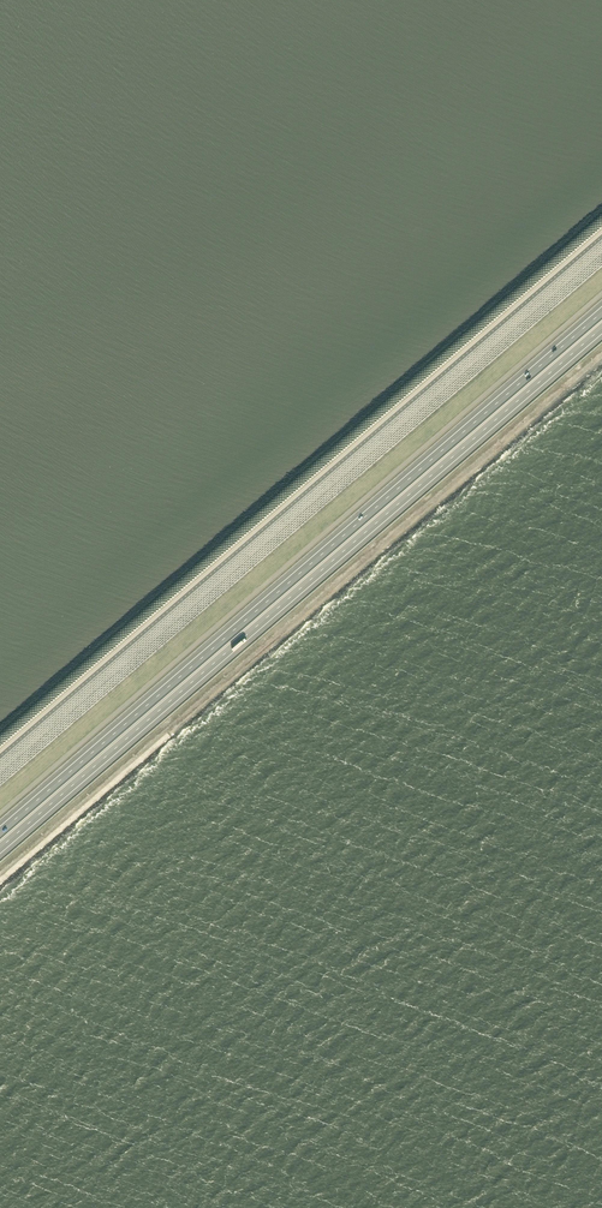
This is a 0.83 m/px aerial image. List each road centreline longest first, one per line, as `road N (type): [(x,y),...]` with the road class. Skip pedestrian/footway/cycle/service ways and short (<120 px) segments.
road 1 (motorway): [(601,310),(0,830)]
road 2 (motorway): [(0,846),(601,326)]

